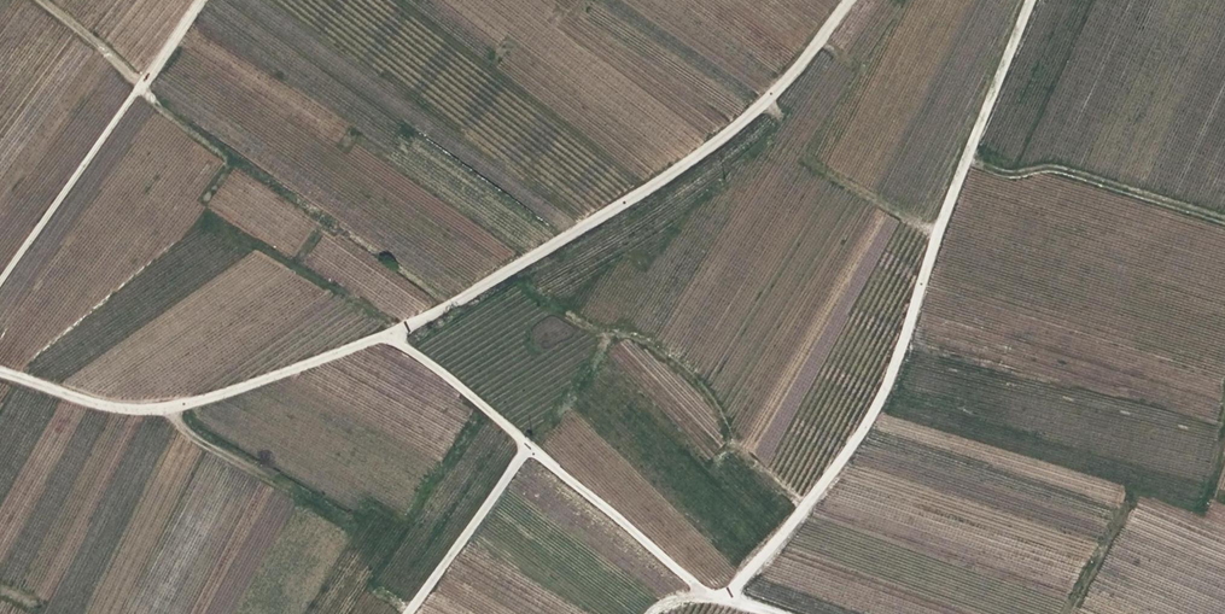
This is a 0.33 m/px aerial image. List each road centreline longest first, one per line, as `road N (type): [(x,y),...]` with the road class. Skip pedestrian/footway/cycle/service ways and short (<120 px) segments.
road 1 (track): [(0,374),(111,408),(156,409),(386,336),(705,151),(787,80),(850,0)]
road 2 (track): [(723,599),(838,465),(882,397),(1033,0)]
road 3 (track): [(774,613),(706,592),(464,389),(386,336)]
road 4 (track): [(0,284),(201,0)]
road 5 (track): [(966,161),(1005,174),(1066,171),(1224,222)]
road 6 (track): [(530,446),(411,613)]
road 7 (track): [(42,0),(143,85)]

